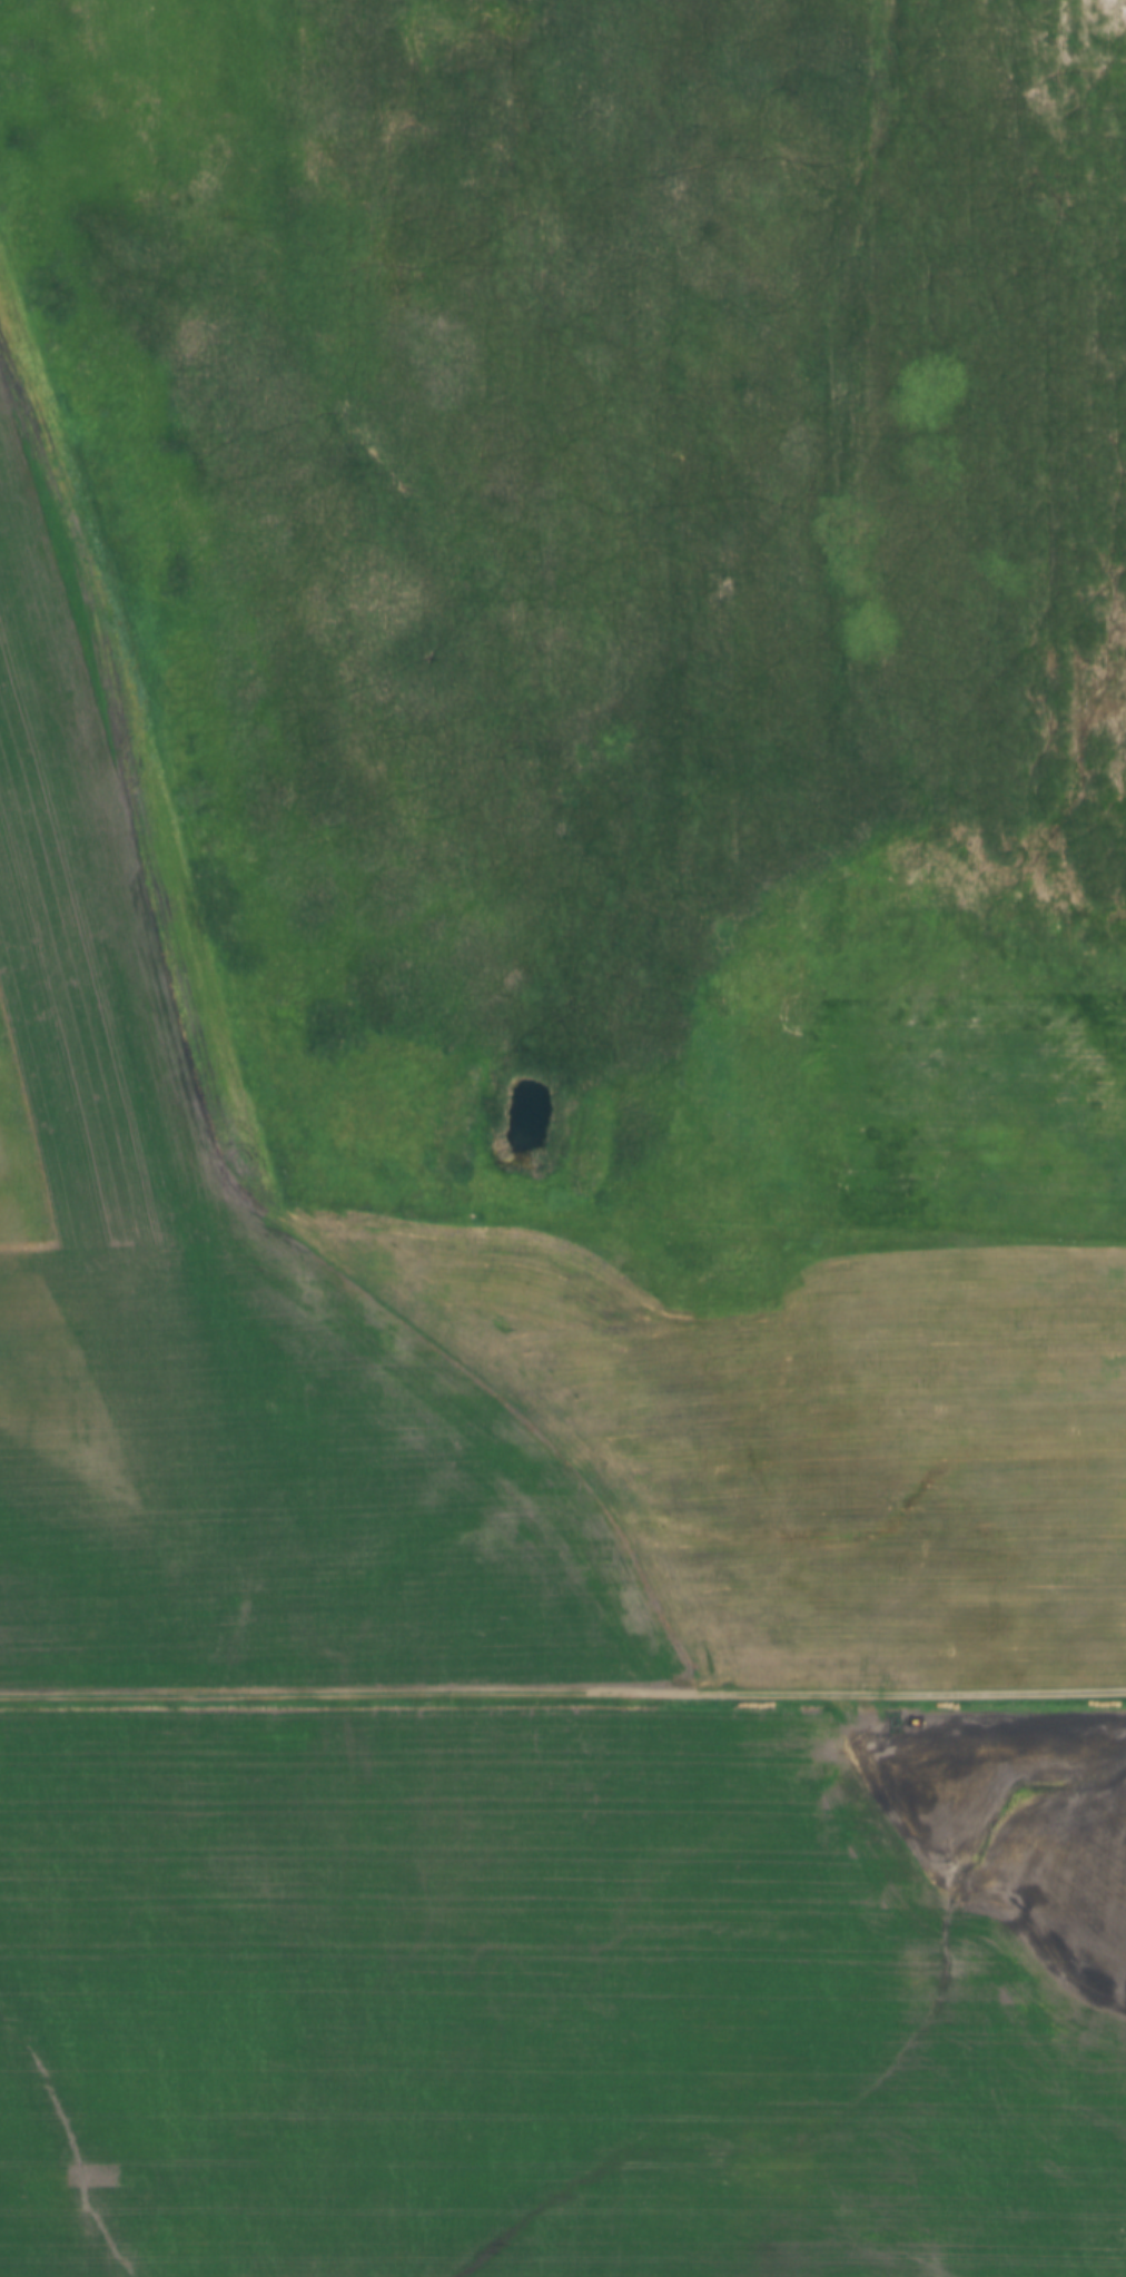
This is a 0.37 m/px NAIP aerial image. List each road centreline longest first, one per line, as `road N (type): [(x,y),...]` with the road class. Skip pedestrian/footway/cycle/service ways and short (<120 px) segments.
road 1 (track): [(0,1694),(1125,1690)]

